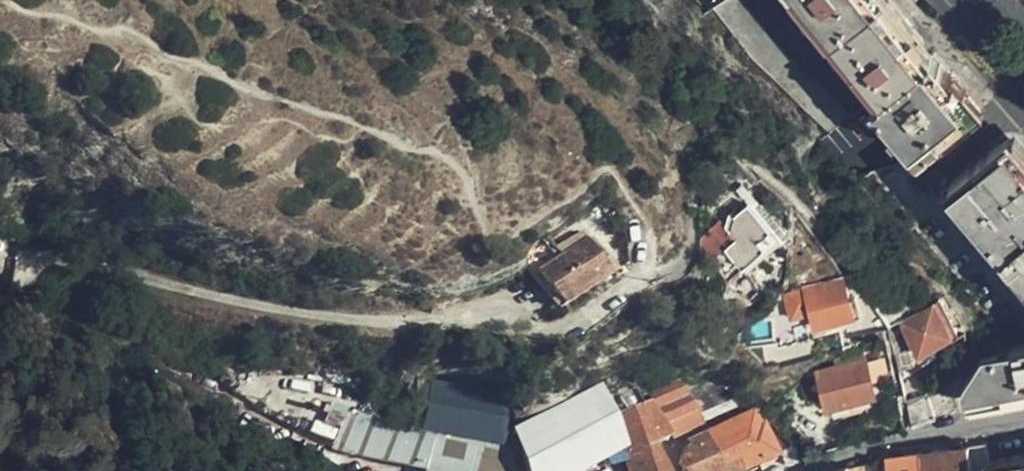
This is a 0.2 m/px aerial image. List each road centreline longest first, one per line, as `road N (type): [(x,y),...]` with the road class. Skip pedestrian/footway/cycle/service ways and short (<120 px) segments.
road 1 (residential): [(432,316),(299,311),(62,250),(39,273),(56,296),(391,470)]
road 2 (residential): [(804,470),(1023,418)]
road 3 (tertiary): [(947,0),(1023,93)]

